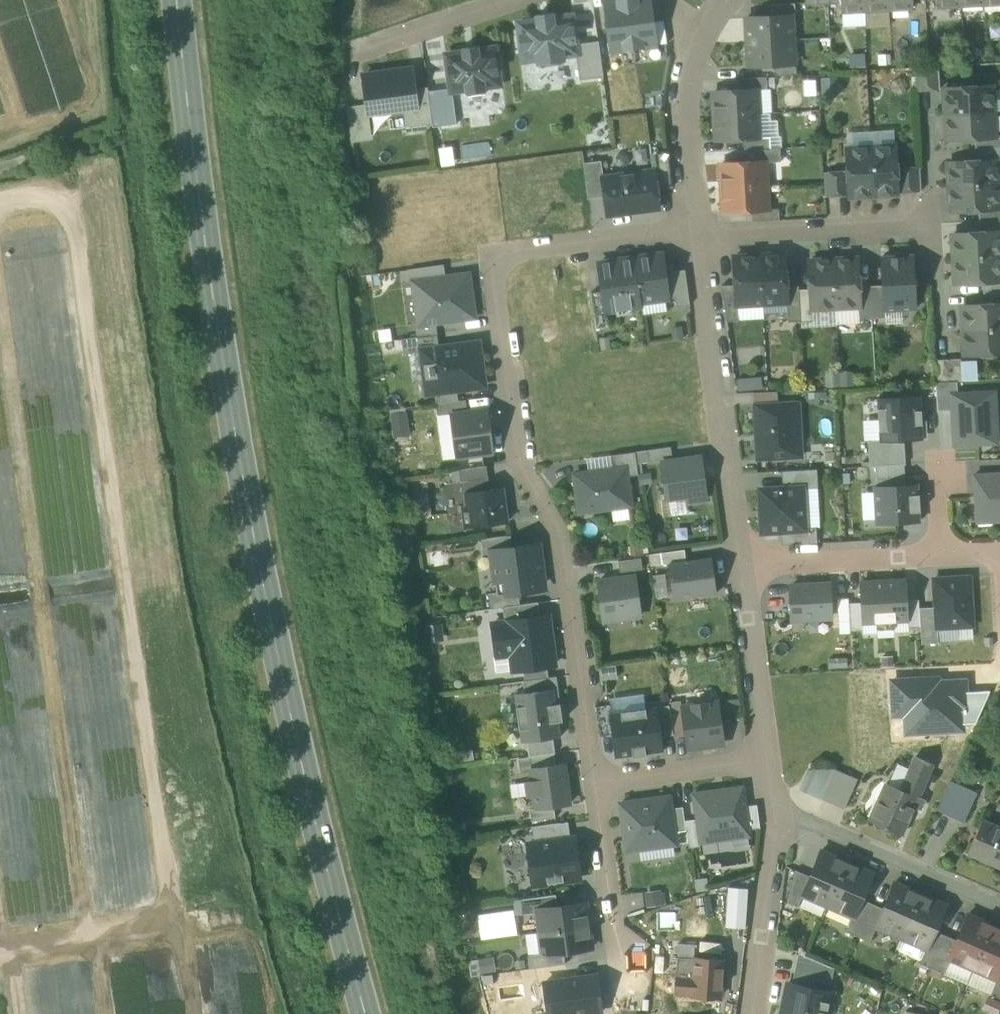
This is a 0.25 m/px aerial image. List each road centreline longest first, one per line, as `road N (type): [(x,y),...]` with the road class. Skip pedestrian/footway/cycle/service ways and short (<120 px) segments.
road 1 (primary): [(182,0),(202,209),(245,479),(299,771),(363,1013)]
road 2 (residential): [(693,231),(489,255),(513,462),(564,548),(593,779)]
road 3 (residential): [(743,564),(693,231)]
road 4 (residential): [(999,905),(773,805)]
road 5 (residential): [(693,231),(928,224)]
road 6 (residential): [(593,779),(629,1009)]
road 7 (residential): [(773,805),(751,1013)]
road 8 (residential): [(743,564),(943,553)]
road 9 (residential): [(766,759),(743,564)]
road 10 (residential): [(766,759),(593,779)]
road 11 (residential): [(518,0),(357,56)]
road 12 (residential): [(693,231),(685,64)]

